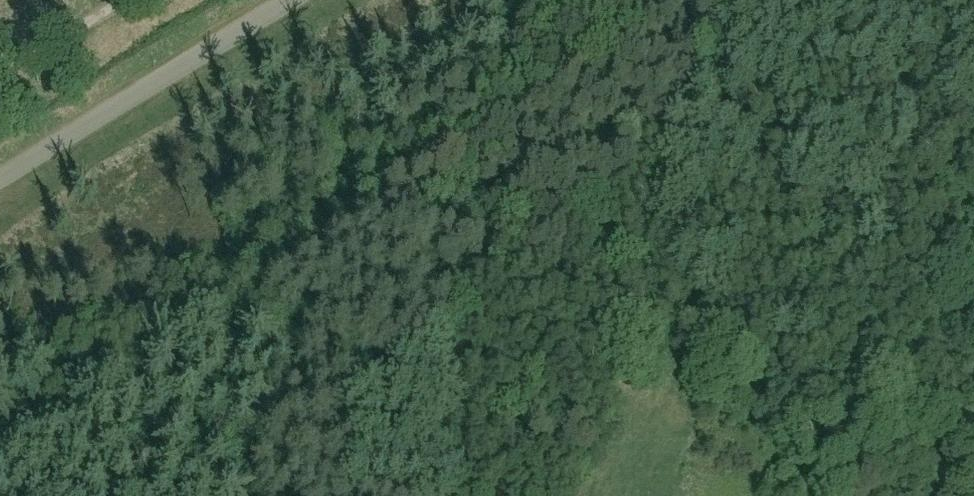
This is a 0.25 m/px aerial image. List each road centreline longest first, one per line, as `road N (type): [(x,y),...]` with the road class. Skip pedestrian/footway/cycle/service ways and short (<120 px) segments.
road 1 (track): [(0,475),(666,0)]
road 2 (residential): [(0,176),(296,0)]
road 3 (track): [(685,297),(768,264),(973,113)]
road 4 (track): [(522,495),(671,267)]

